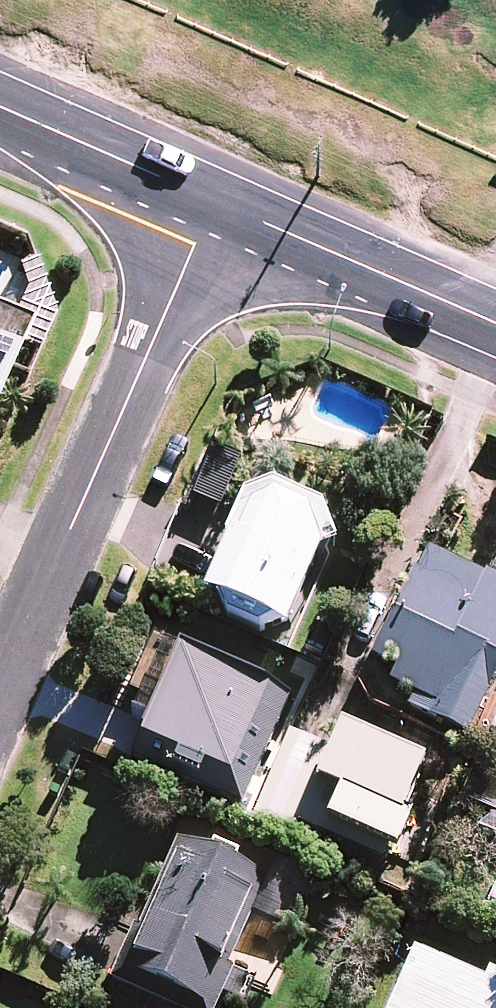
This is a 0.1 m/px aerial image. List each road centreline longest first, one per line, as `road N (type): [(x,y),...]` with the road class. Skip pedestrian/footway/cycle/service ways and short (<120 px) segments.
road 1 (residential): [(216,201),(0,693)]
road 2 (secondary): [(216,201),(495,324)]
road 3 (secondary): [(0,106),(216,201)]

